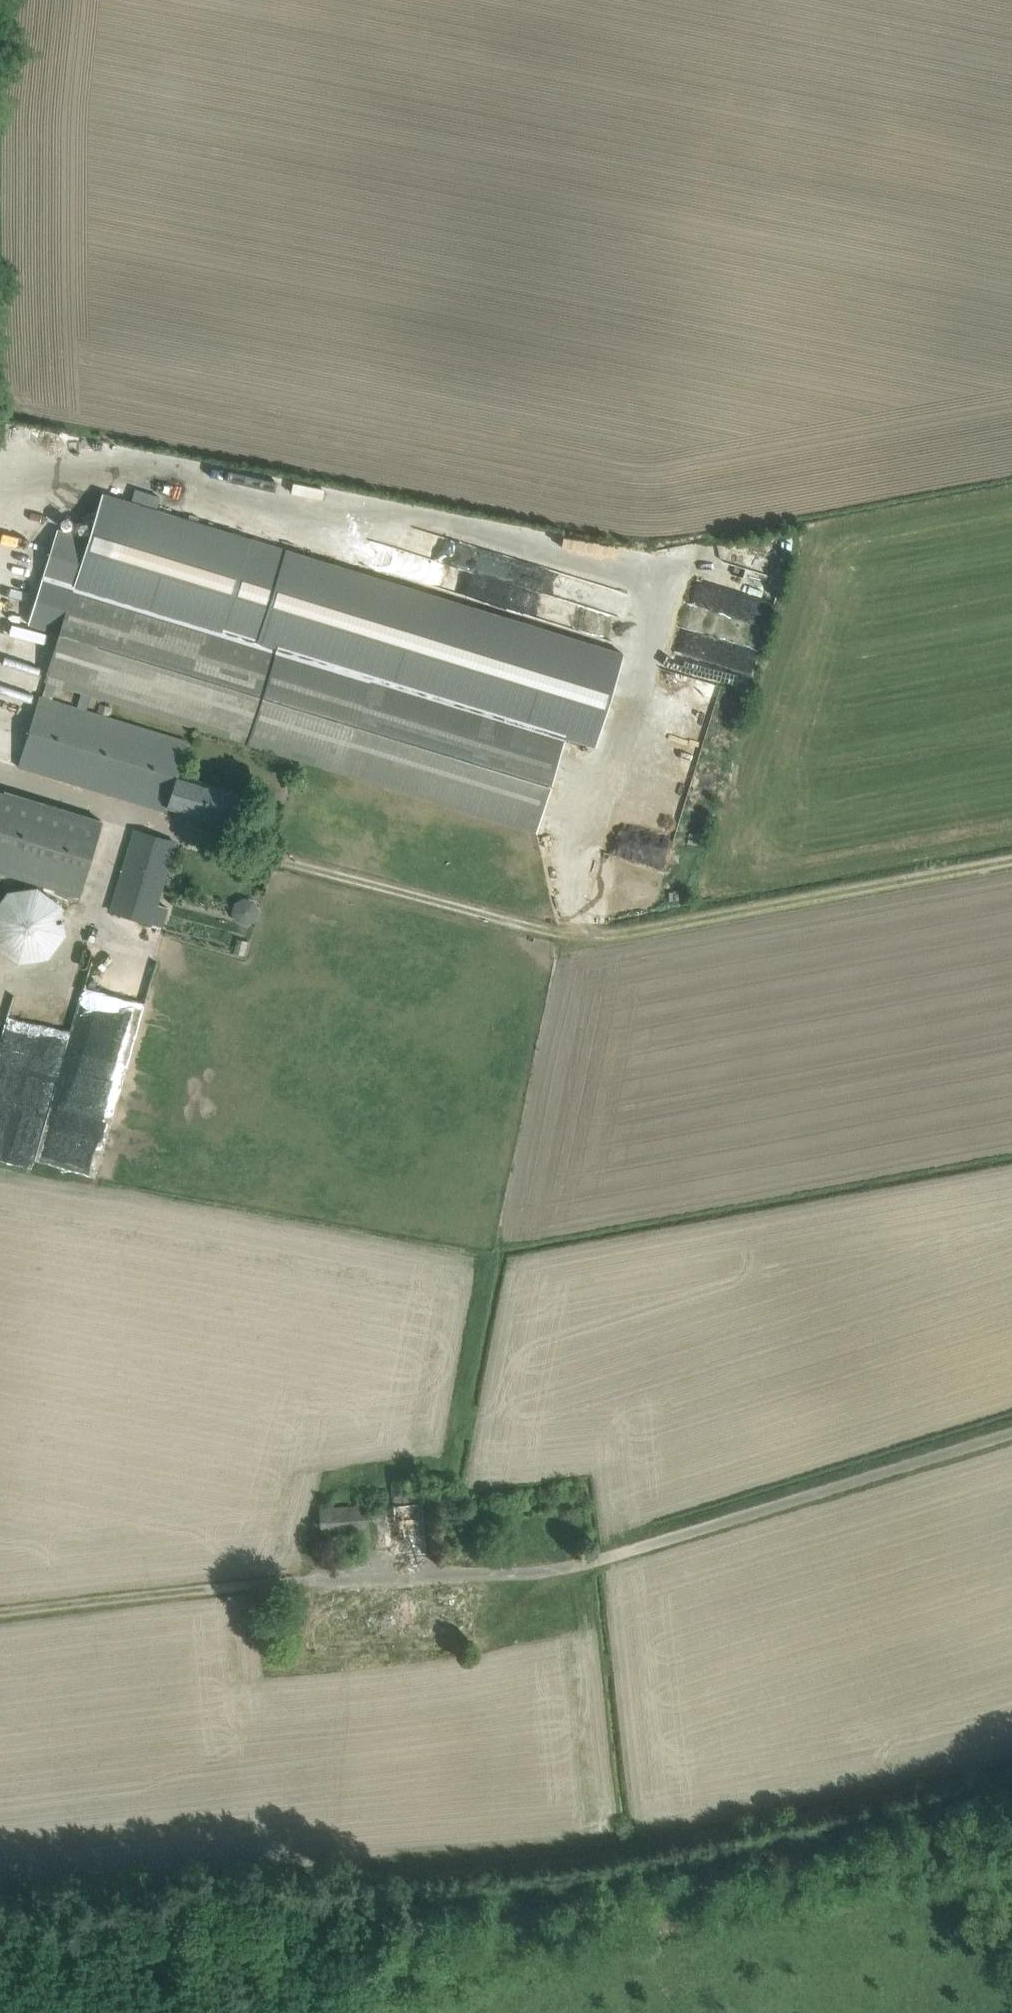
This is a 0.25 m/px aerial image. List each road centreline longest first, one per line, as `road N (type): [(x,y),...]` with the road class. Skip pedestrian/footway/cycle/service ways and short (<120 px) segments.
road 1 (track): [(1011,859),(603,935),(541,928),(273,859),(0,774)]
road 2 (track): [(0,1613),(312,1580)]

